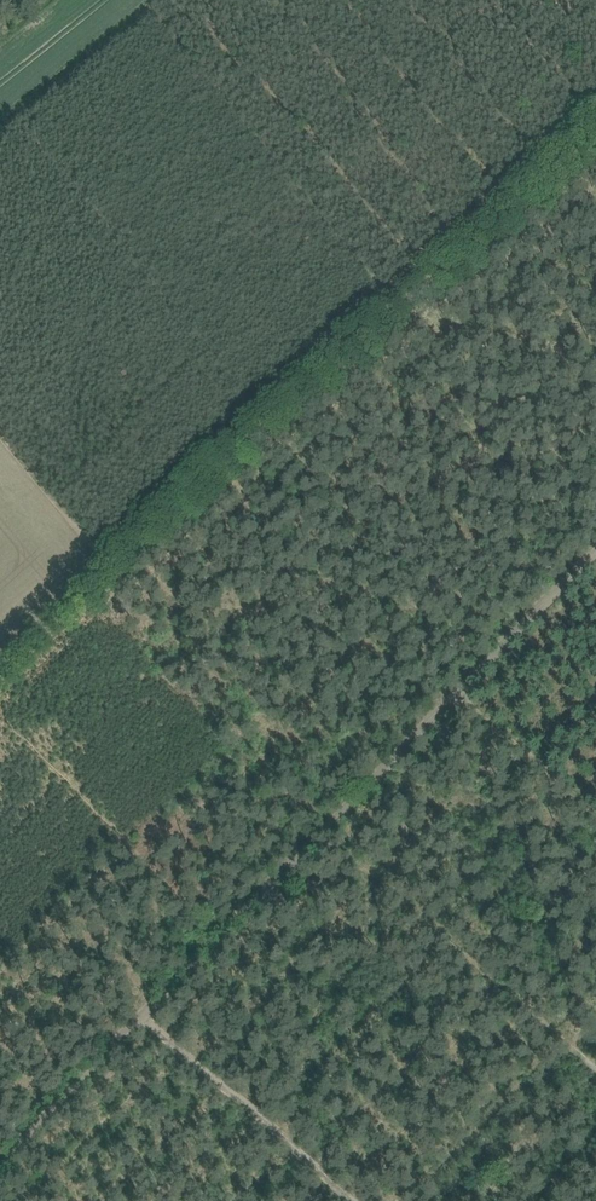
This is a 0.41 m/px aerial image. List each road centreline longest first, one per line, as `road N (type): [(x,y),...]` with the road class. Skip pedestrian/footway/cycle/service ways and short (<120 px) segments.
road 1 (track): [(595,558),(0,1165)]
road 2 (track): [(0,663),(595,132)]
road 3 (track): [(595,1066),(331,835)]
road 4 (track): [(361,1200),(151,1016)]
road 5 (track): [(595,801),(473,688)]
road 6 (track): [(0,441),(107,568)]

